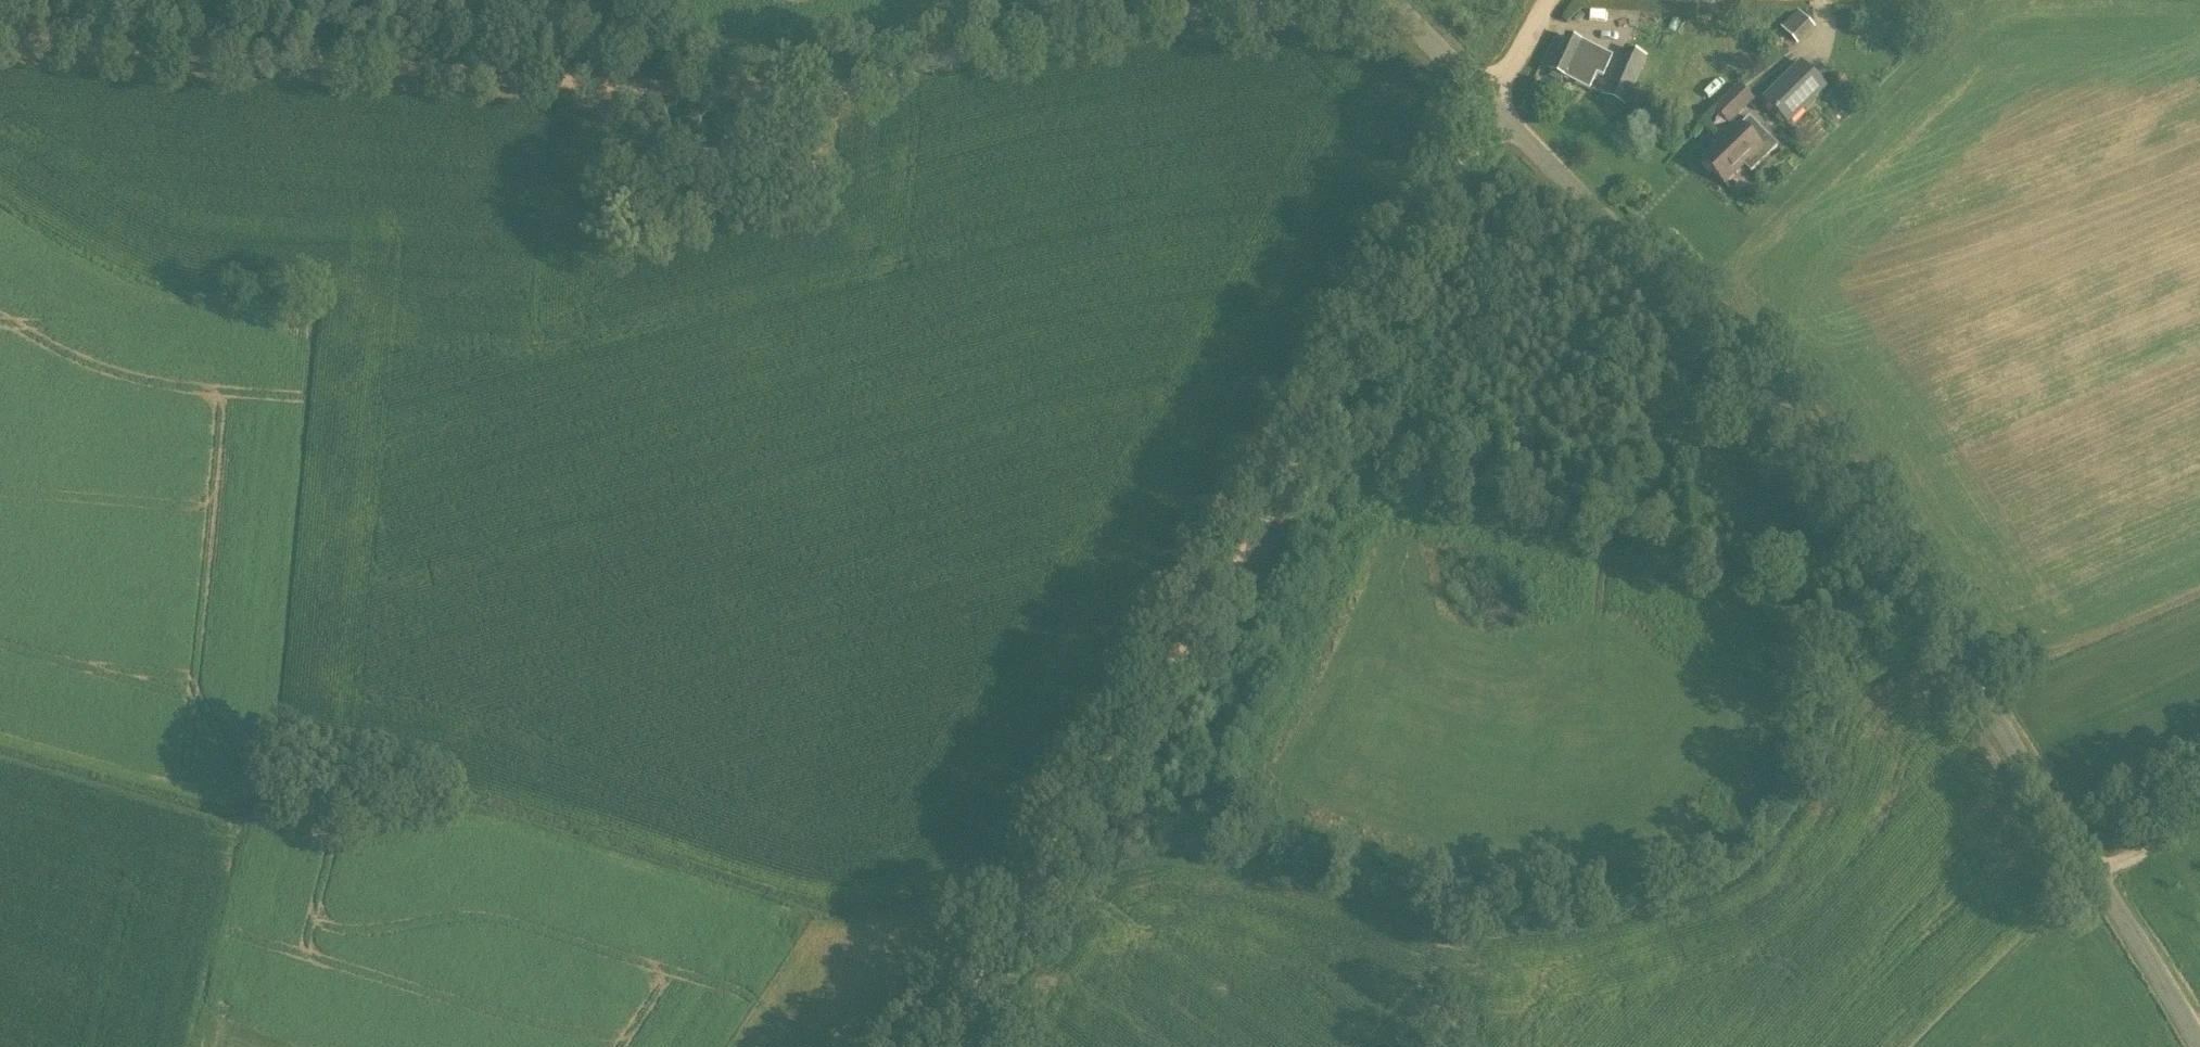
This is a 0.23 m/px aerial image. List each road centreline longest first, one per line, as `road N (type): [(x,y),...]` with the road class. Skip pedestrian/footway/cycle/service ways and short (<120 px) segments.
road 1 (tertiary): [(2199,1045),(2112,895),(1819,458),(1734,356),(1391,0)]
road 2 (track): [(1290,0),(1042,33),(803,93),(0,40)]
road 3 (track): [(1494,109),(1356,370),(930,1046)]
road 4 (track): [(1552,0),(1494,109)]

